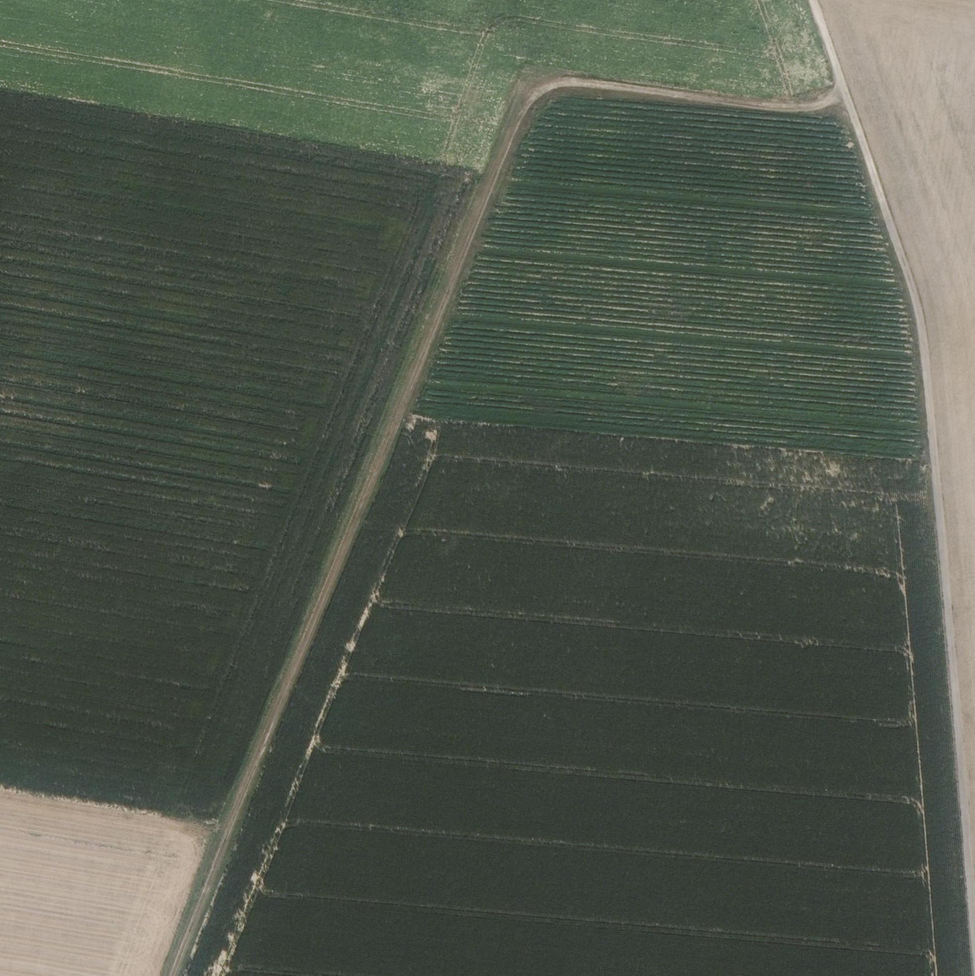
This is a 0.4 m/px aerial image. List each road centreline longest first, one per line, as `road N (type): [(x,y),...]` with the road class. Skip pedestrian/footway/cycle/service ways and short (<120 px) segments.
road 1 (track): [(842,82),(832,100),(802,109),(582,85),(553,85),(534,103),(179,975)]
road 2 (track): [(842,82),(916,302),(971,975)]

